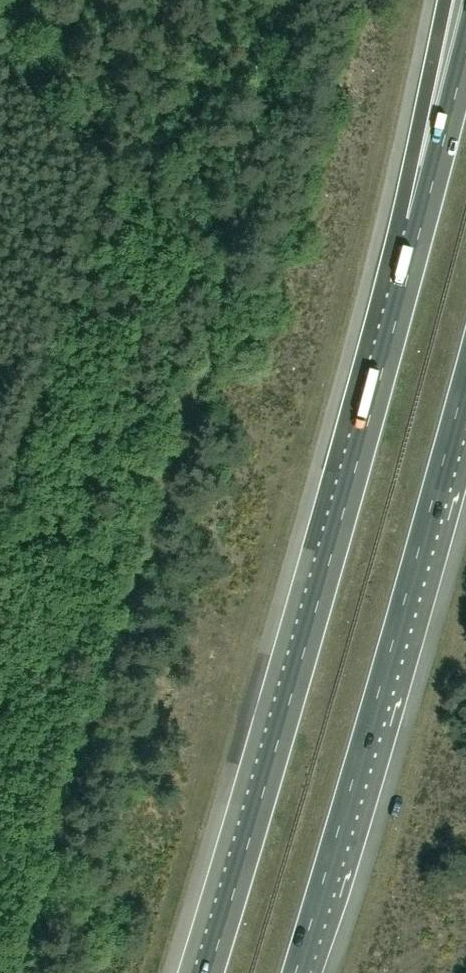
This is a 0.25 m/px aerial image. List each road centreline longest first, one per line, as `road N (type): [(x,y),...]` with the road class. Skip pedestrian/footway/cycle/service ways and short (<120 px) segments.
road 1 (motorway): [(422,224),(208,972)]
road 2 (motorway): [(294,972),(465,376)]
road 3 (motorway): [(443,0),(421,109),(422,224)]
road 4 (motorway): [(465,50),(422,224)]

